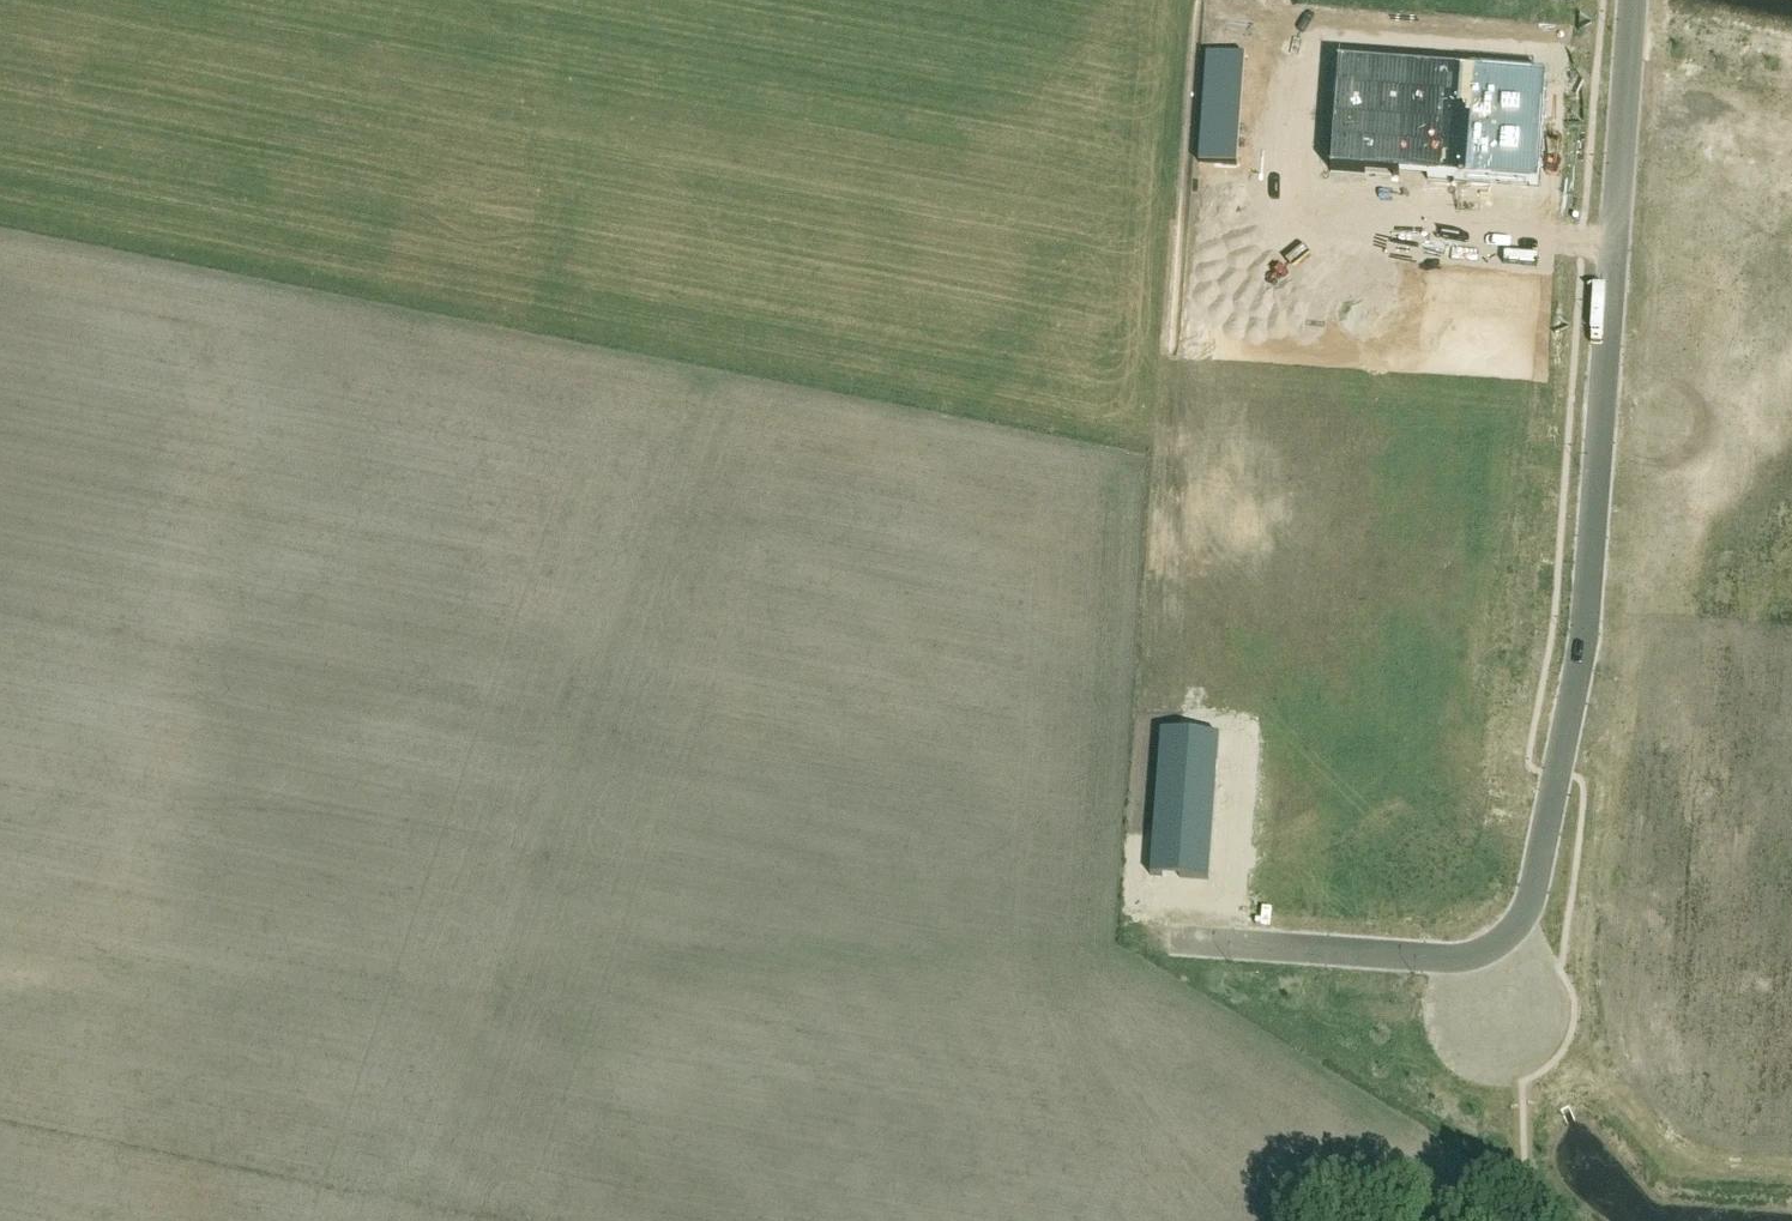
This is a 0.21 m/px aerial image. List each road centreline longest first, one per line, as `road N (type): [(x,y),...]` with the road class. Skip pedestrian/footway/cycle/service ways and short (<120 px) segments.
road 1 (tertiary): [(1577,0),(1552,470),(1497,891),(1475,933),(1440,944),(1162,924)]

